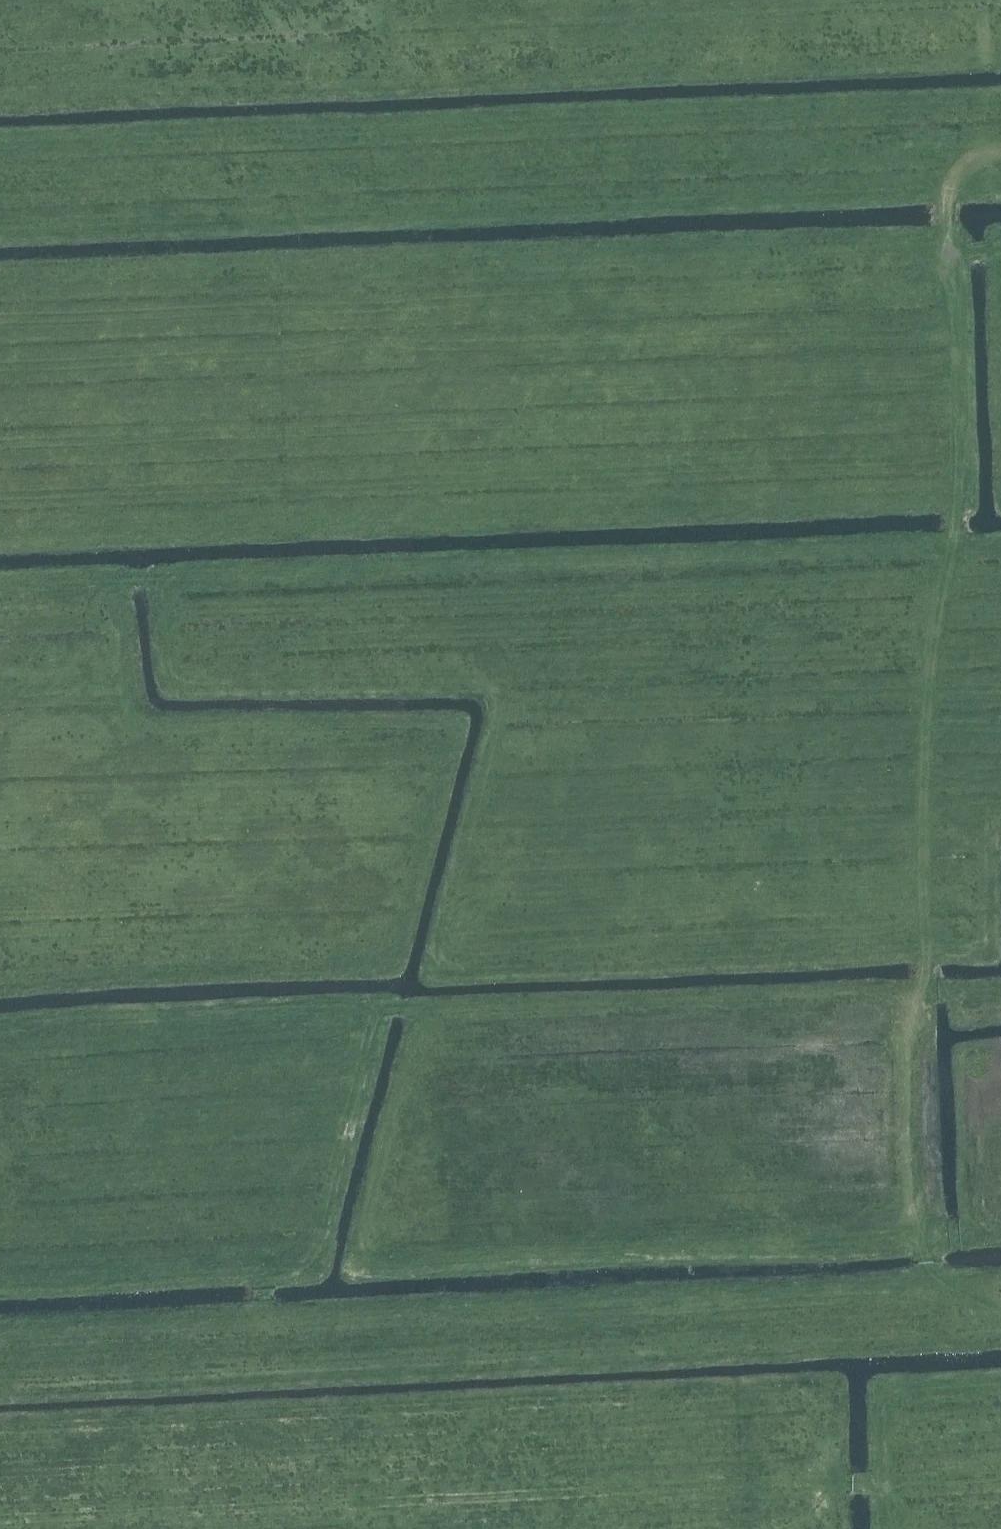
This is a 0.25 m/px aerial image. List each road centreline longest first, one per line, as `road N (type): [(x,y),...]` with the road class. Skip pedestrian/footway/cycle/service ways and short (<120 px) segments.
road 1 (track): [(949,230),(962,466),(926,751),(922,992),(907,1029),(913,1227),(936,1278),(1000,1312)]
road 2 (track): [(1000,1380),(898,1390),(879,1409),(883,1528)]

